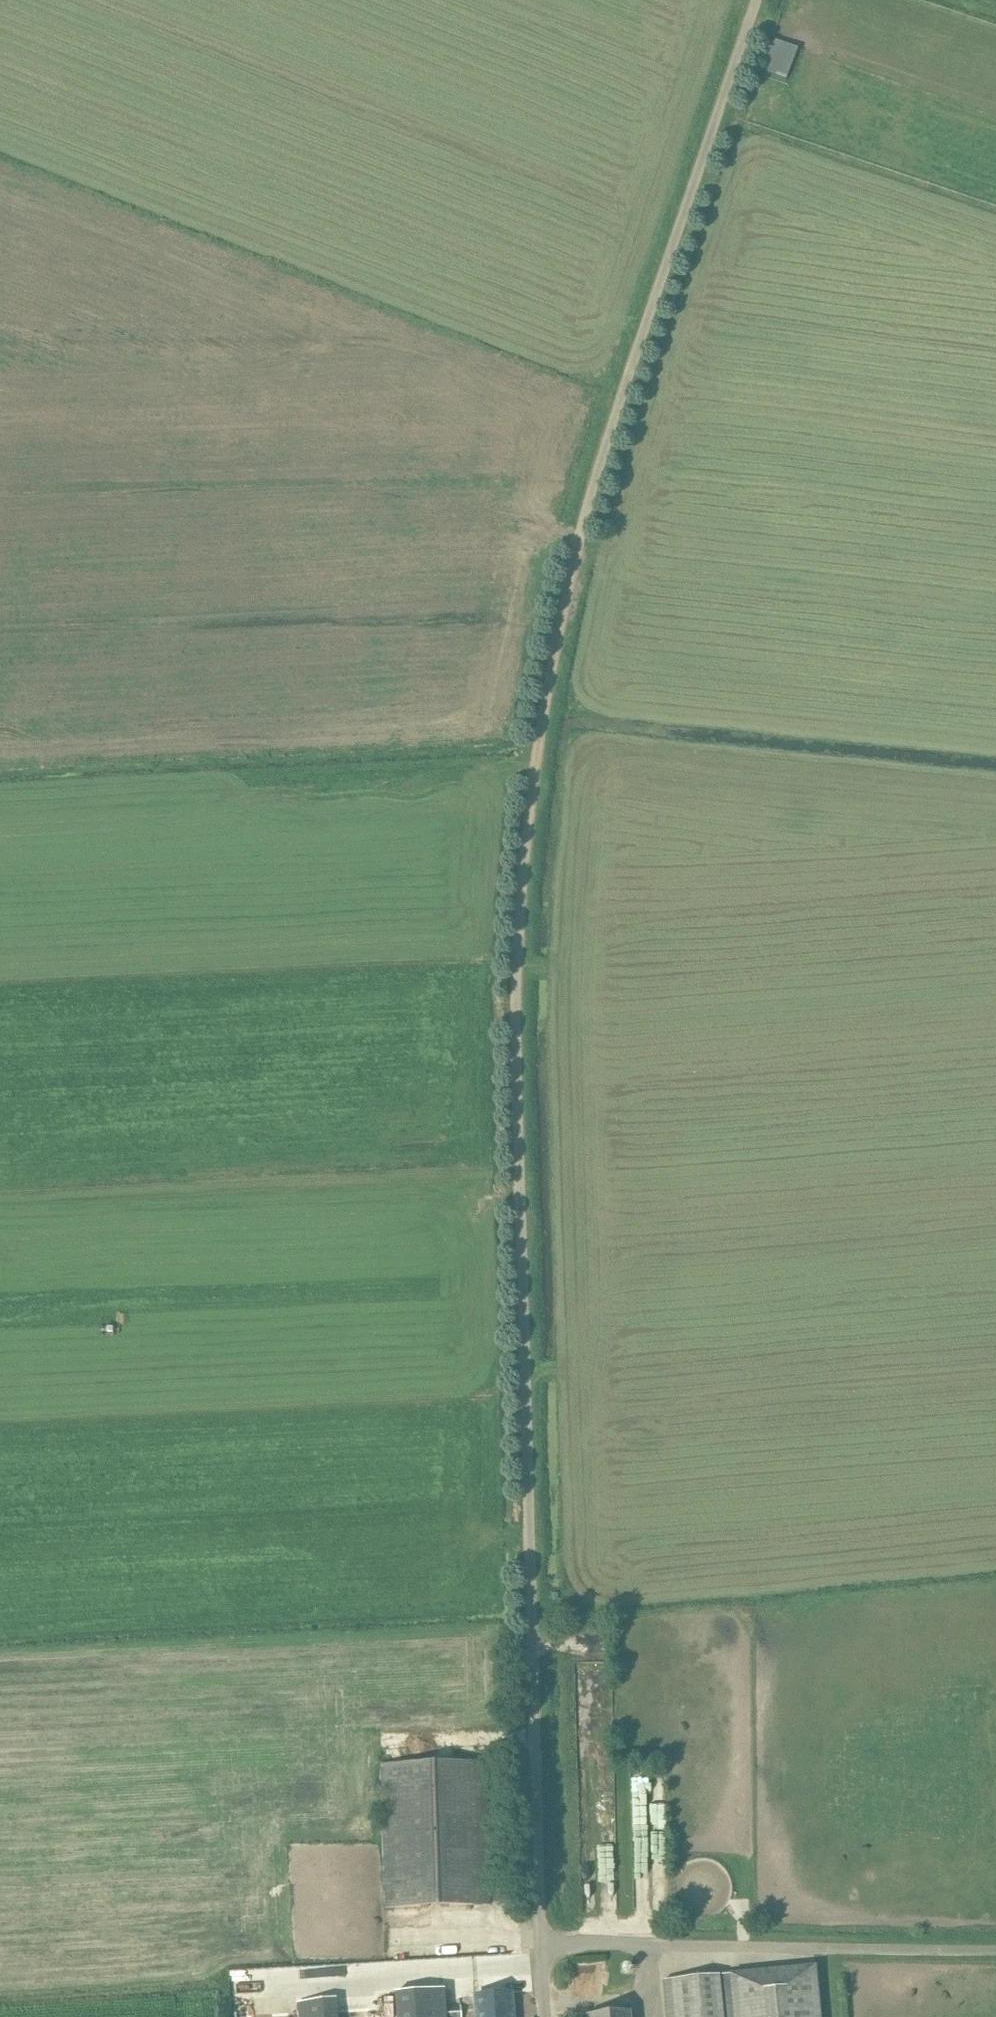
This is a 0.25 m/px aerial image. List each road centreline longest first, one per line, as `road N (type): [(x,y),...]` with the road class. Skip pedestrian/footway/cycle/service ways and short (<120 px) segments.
road 1 (unclassified): [(538,1941),(516,1002),(522,869),(570,572),(614,412),(755,0)]
road 2 (unclassified): [(538,1941),(995,1950)]

